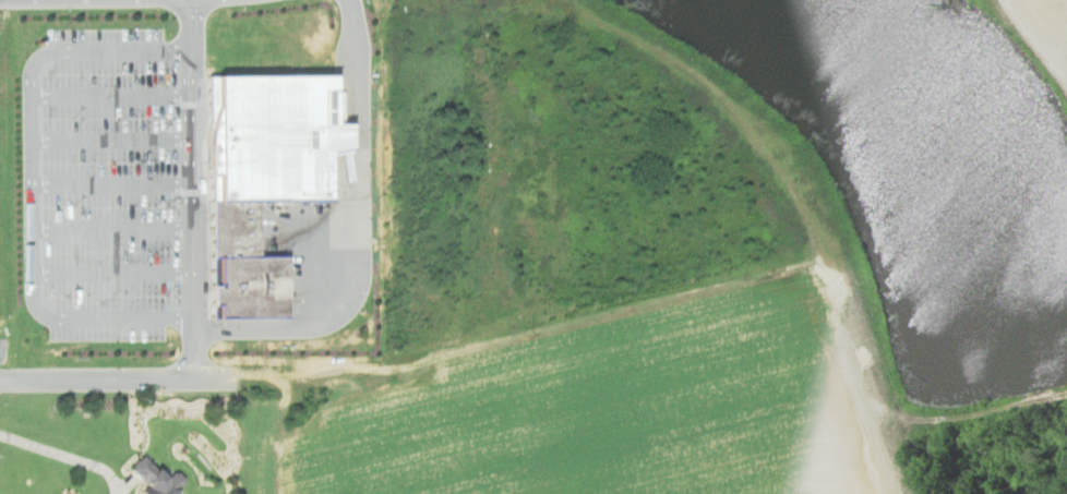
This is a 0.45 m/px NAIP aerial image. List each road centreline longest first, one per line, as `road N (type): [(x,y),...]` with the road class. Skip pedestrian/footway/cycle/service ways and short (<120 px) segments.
road 1 (track): [(898,493),(830,256),(789,177),(727,94),(662,51),(553,0)]
road 2 (track): [(876,424),(1066,394)]
road 3 (track): [(983,0),(1066,89)]

